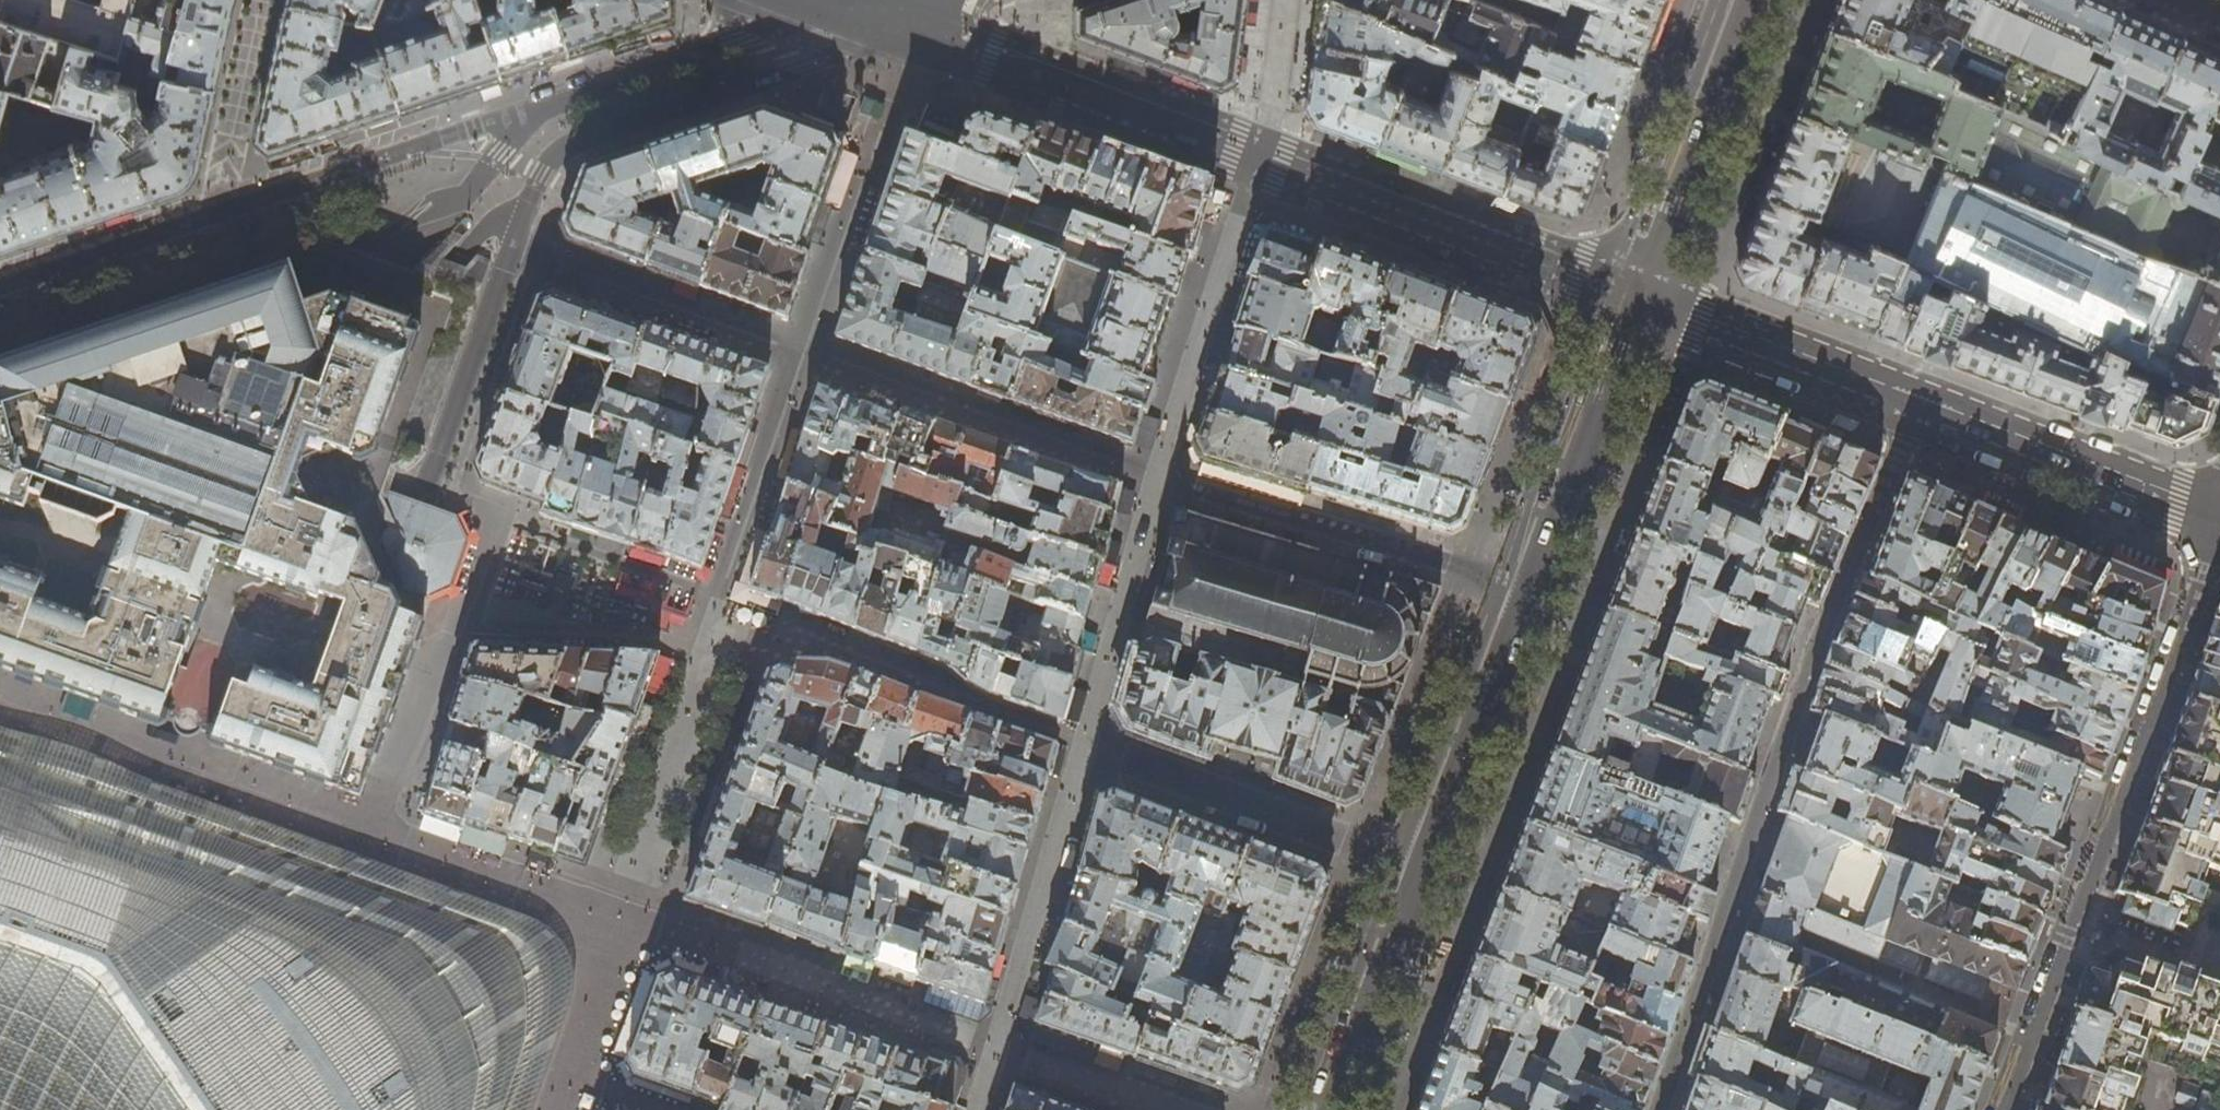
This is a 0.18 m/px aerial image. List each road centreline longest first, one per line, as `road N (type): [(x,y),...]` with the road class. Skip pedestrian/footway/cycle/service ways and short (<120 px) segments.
road 1 (unclassified): [(408,253),(303,301),(65,434),(44,475),(51,516),(80,545),(300,638),(388,633),(484,593),(645,622)]
road 2 (secondary): [(1339,1109),(1644,301)]
road 3 (unclassified): [(8,453),(113,471),(342,552),(389,545),(423,503),(533,184),(551,158),(573,145)]
road 4 (tertiary): [(872,13),(1644,301)]
road 5 (residential): [(1919,402),(1826,621),(1657,1109)]
road 6 (residential): [(2219,517),(2002,1109)]
road 7 (unclassified): [(8,453),(160,444),(219,457),(537,571)]
road 8 (unclassified): [(645,622),(688,683),(686,793),(536,1109)]
road 9 (unclassified): [(408,253),(350,315),(331,357),(334,434),(386,493),(537,571)]
road 10 (residential): [(418,149),(0,287)]
road 11 (residential): [(872,13),(774,26),(536,111)]
road 12 (residential): [(573,145),(841,54),(872,13)]
road 13 (secondary): [(1644,301),(1759,0)]
road 14 (tertiary): [(1919,402),(2219,513)]
road 15 (tertiary): [(1644,301),(1919,402)]
road 16 (unclassified): [(536,111),(408,253)]
road 17 (residential): [(536,111),(418,149)]

